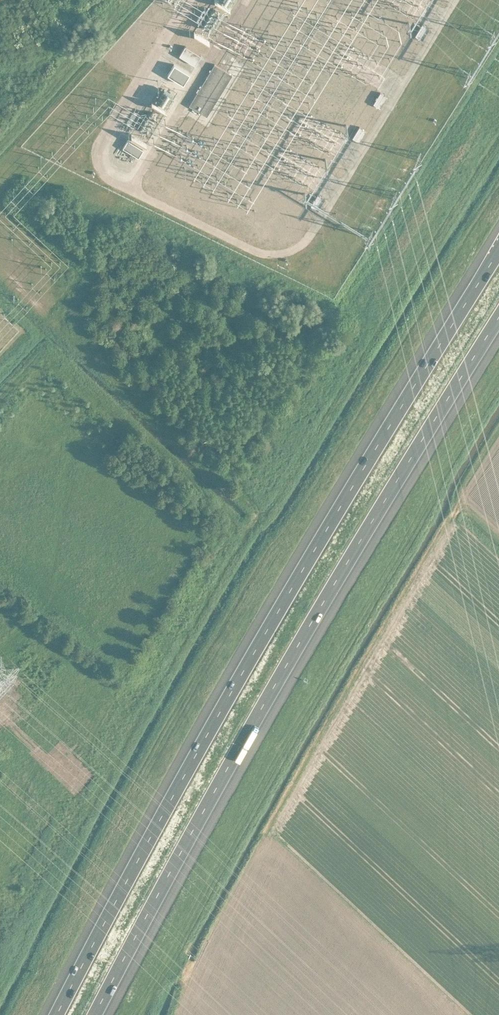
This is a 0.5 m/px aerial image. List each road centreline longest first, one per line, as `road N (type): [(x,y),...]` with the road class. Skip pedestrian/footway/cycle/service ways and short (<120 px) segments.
road 1 (motorway): [(498,243),(233,675),(51,1014)]
road 2 (motorway): [(97,1014),(417,443),(498,314)]

